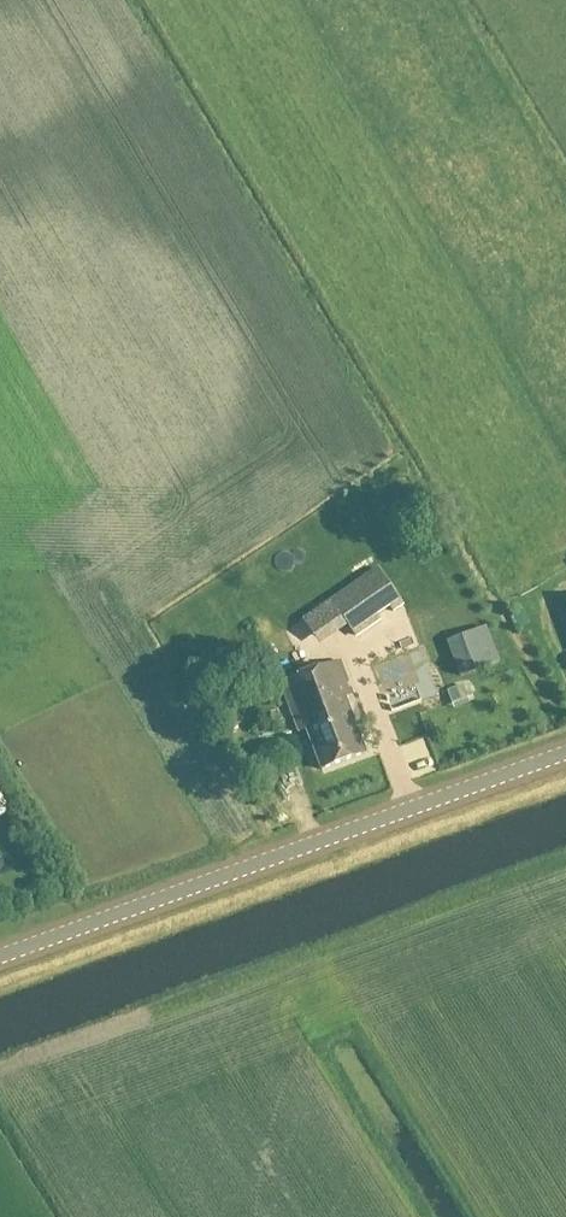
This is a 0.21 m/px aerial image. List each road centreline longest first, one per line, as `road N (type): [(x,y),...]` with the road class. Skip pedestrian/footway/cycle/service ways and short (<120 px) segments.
road 1 (unclassified): [(0,962),(565,759)]

